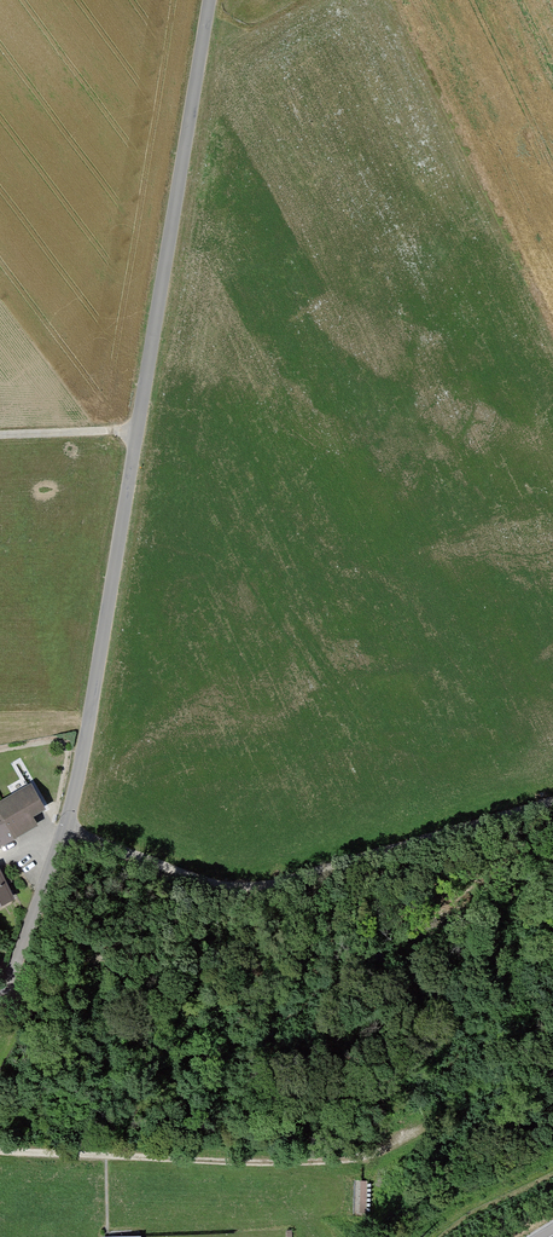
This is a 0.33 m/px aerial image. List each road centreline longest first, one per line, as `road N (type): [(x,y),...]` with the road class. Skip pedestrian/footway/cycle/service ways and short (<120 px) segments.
road 1 (unclassified): [(210,0),(85,746),(53,865),(0,1007)]
road 2 (track): [(0,1150),(363,1160),(552,1050)]
road 3 (track): [(64,829),(244,888),(552,801)]
road 4 (track): [(138,431),(0,435)]

